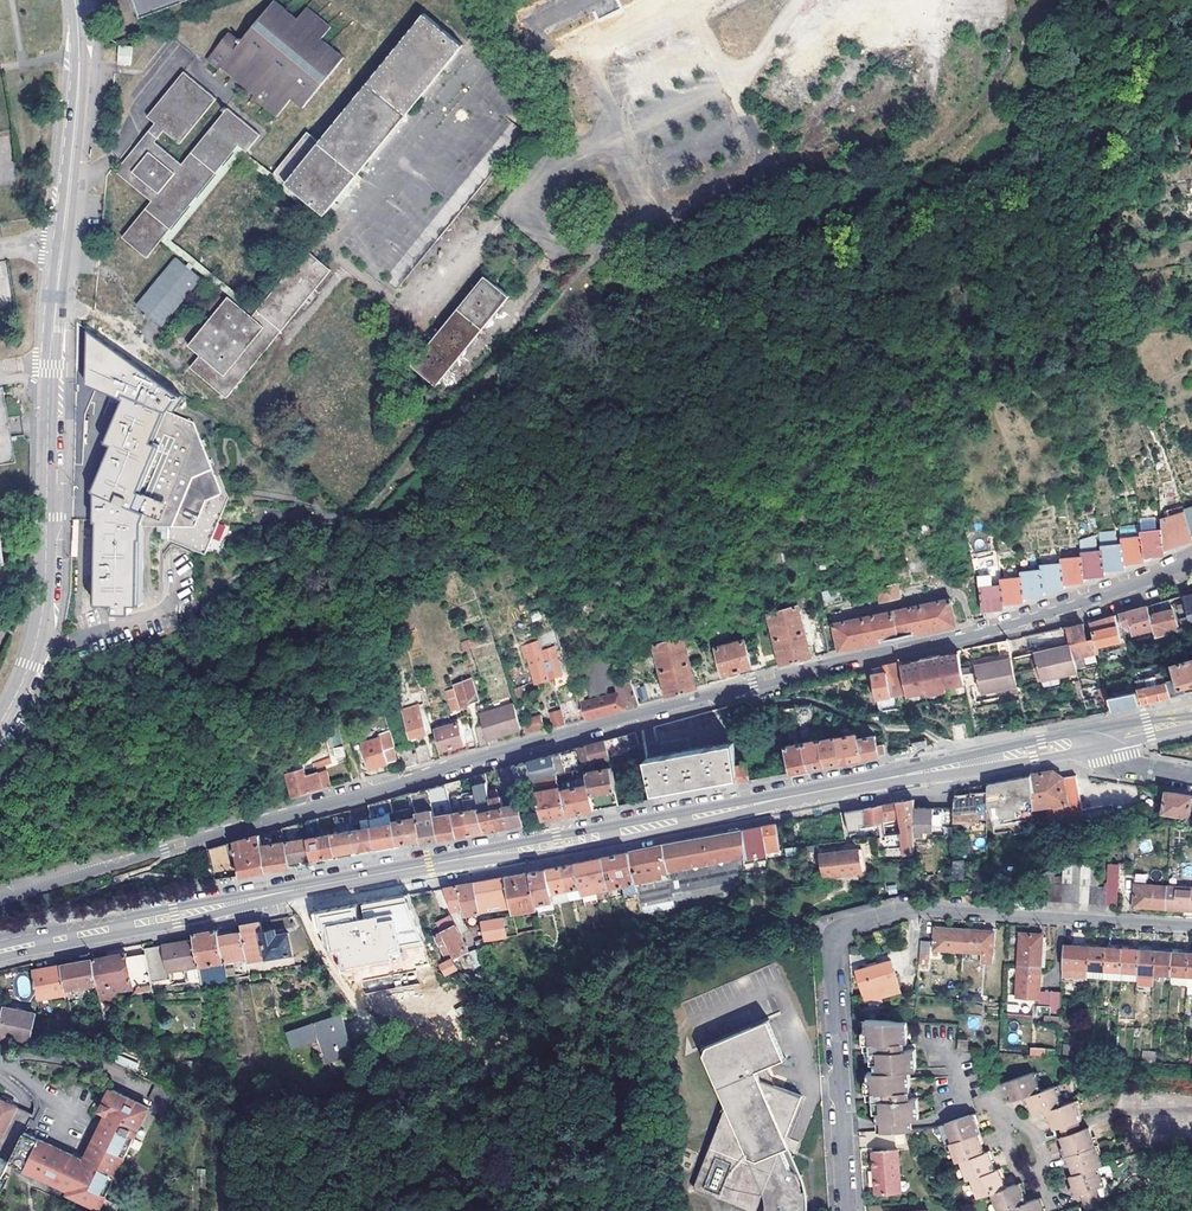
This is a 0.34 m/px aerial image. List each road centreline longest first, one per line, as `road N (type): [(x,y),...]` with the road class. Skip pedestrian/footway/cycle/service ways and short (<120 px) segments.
road 1 (residential): [(1191,567),(1008,630),(754,685),(0,900)]
road 2 (secondary): [(175,915),(1111,736)]
road 3 (tertiary): [(0,730),(32,665),(49,595),(48,308),(81,59),(80,0)]
road 4 (residential): [(1191,927),(916,908),(839,933),(832,958),(846,1210)]
road 5 (secondary): [(175,915),(0,950)]
road 6 (residential): [(717,85),(565,159)]
road 7 (residential): [(890,3),(770,61)]

